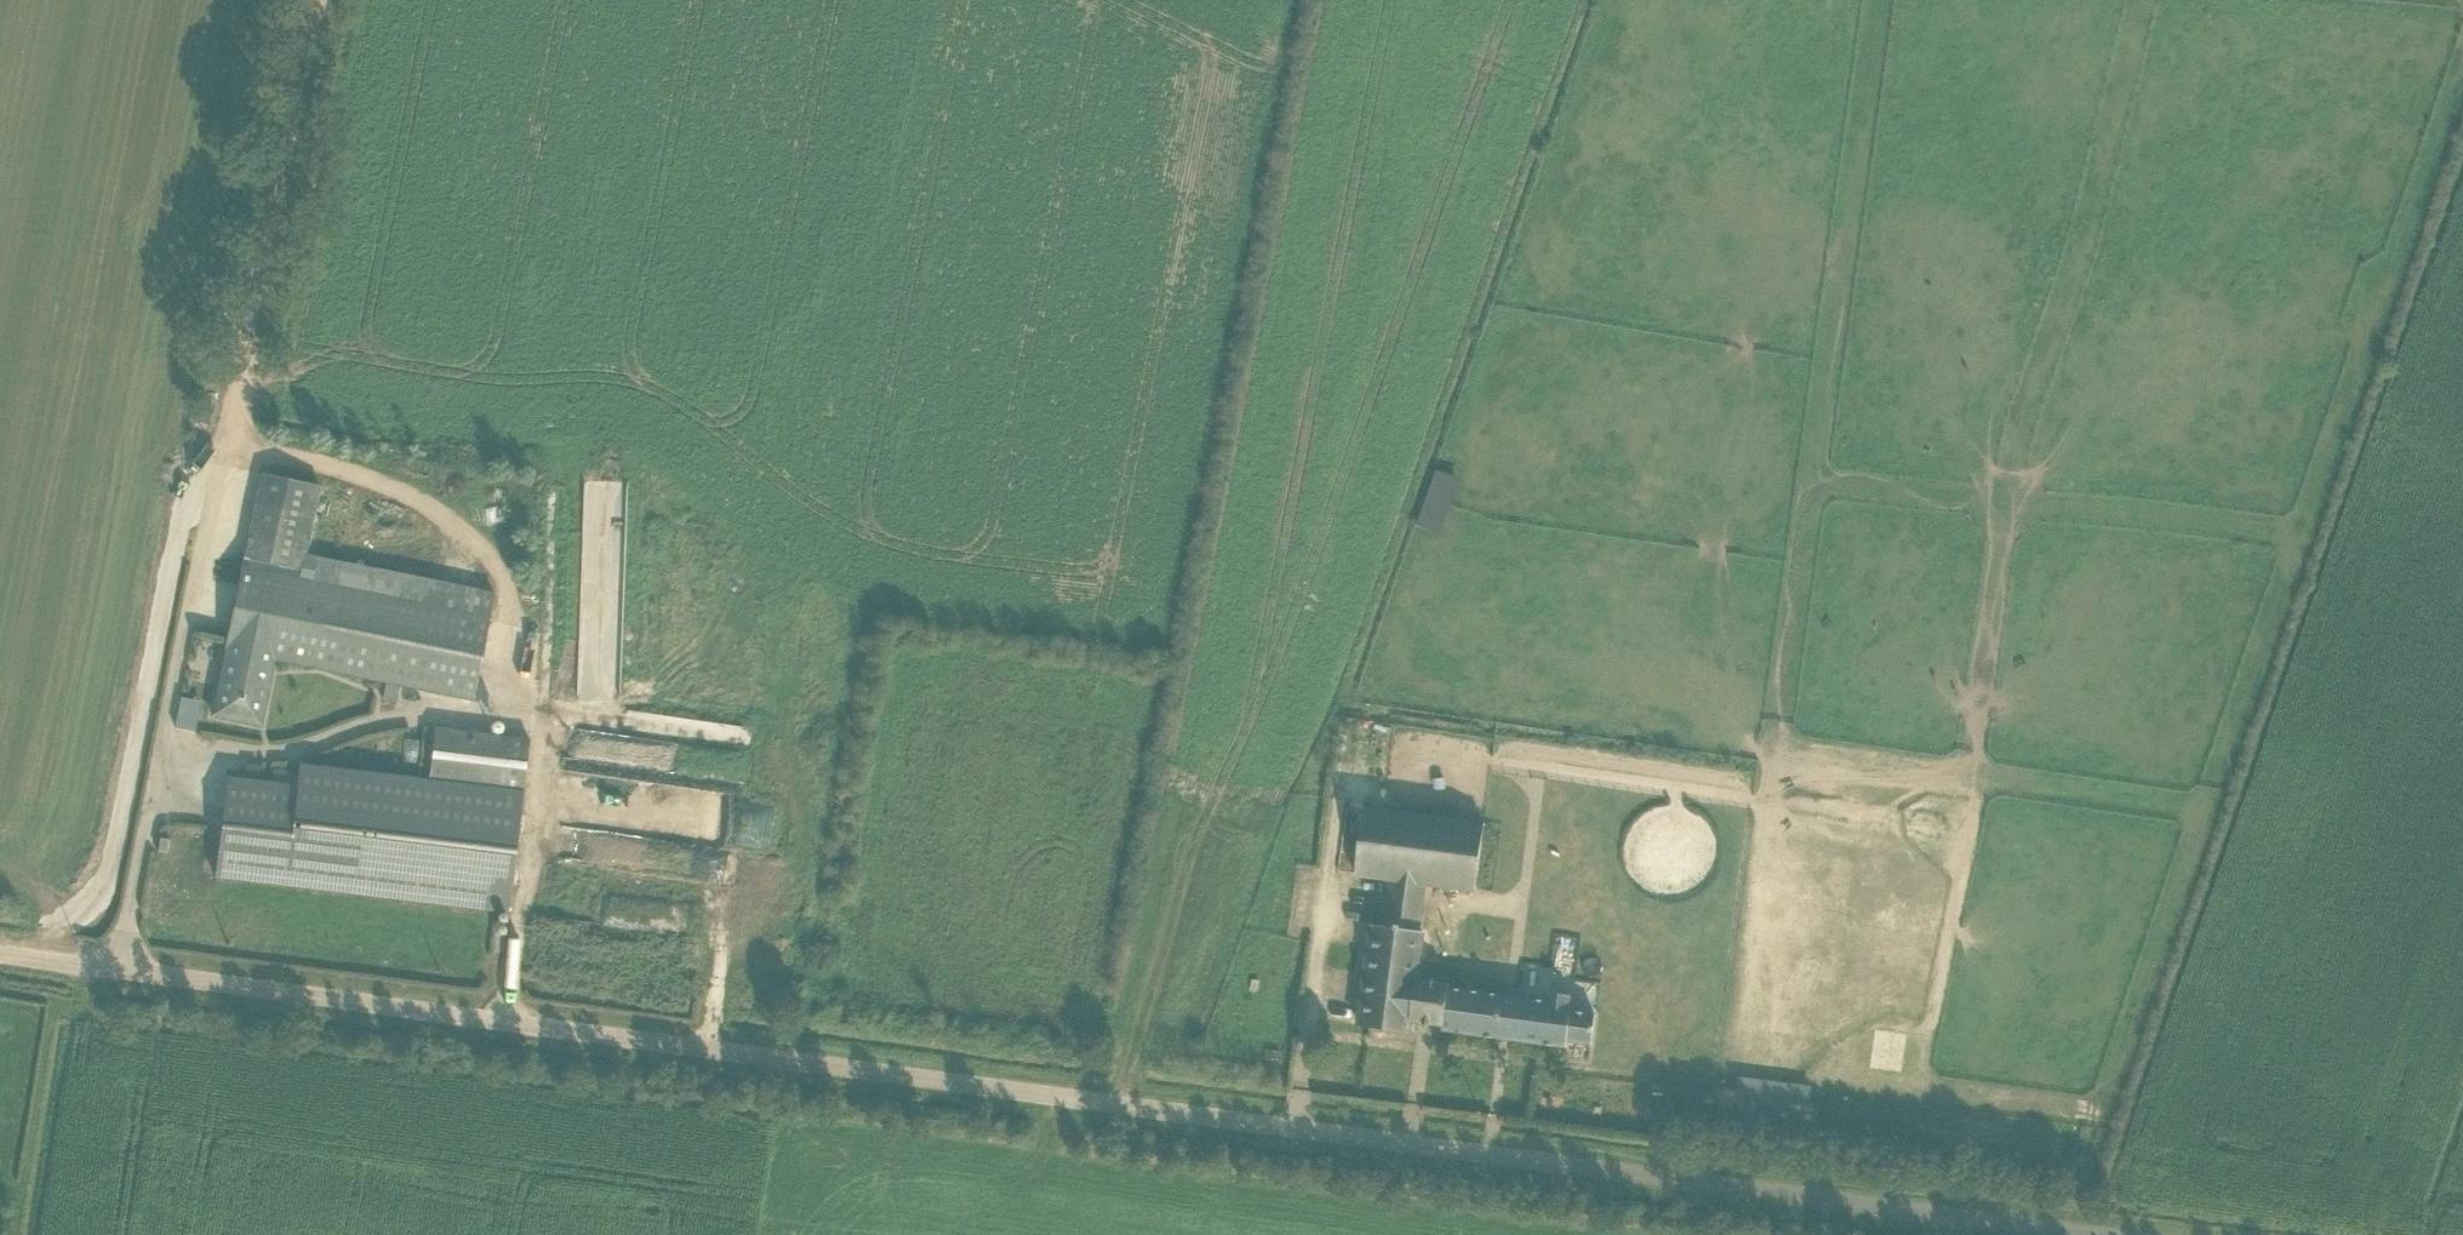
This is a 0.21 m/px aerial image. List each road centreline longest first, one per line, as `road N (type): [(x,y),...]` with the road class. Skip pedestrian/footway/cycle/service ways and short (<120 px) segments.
road 1 (unclassified): [(0,951),(2102,1234)]

